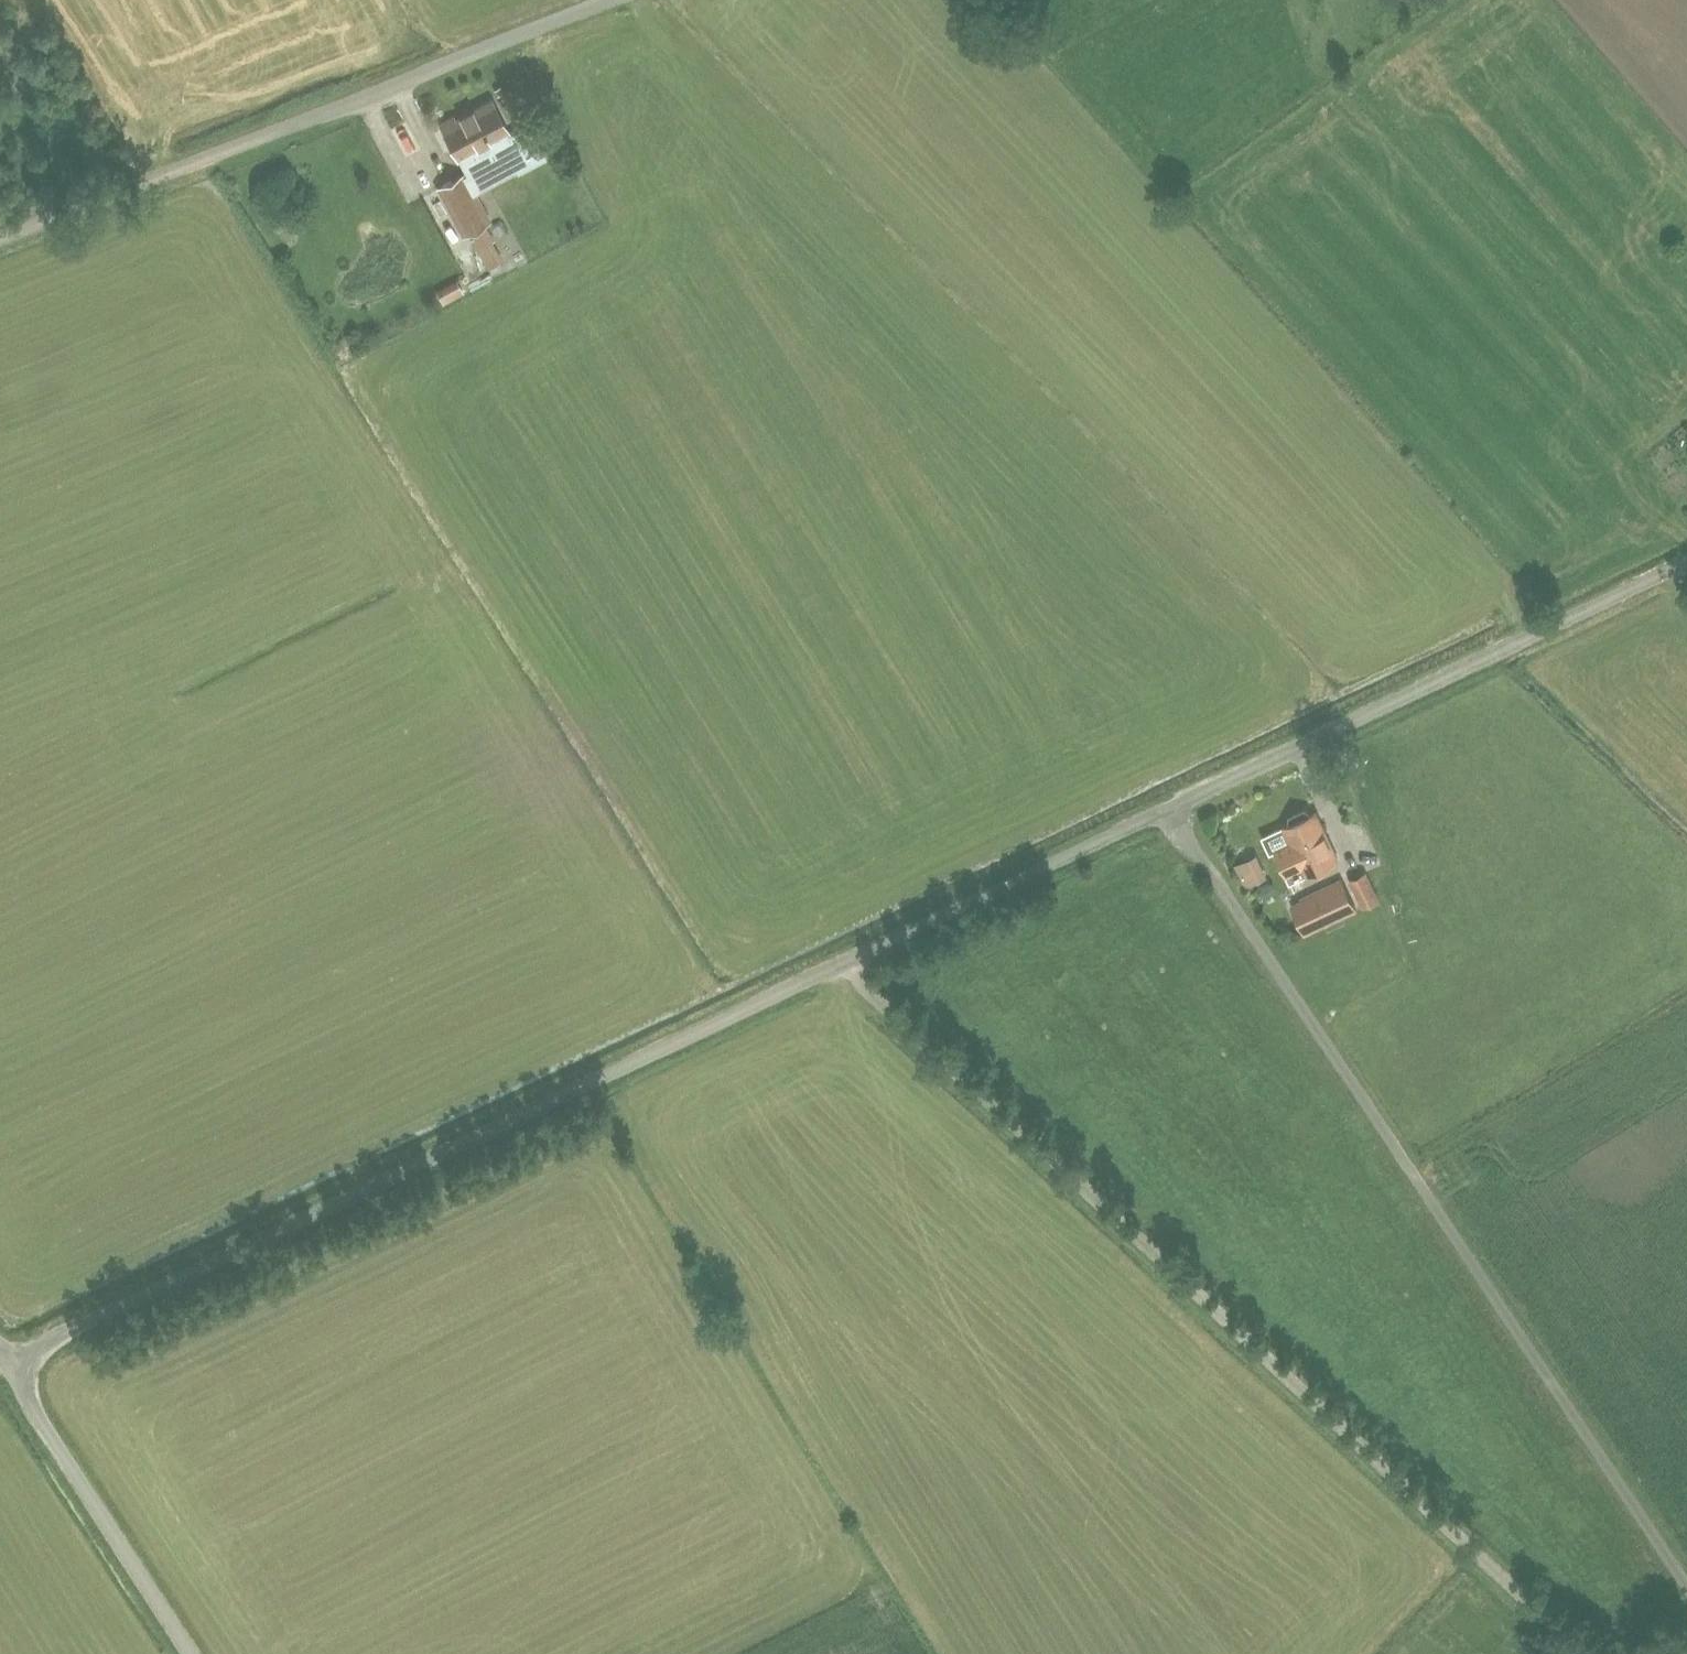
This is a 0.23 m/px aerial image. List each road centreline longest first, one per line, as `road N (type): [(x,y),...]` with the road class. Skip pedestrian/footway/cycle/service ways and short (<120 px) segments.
road 1 (unclassified): [(10,1364),(1686,565)]
road 2 (track): [(0,238),(614,0)]
road 3 (unclassified): [(191,1653),(10,1364)]

